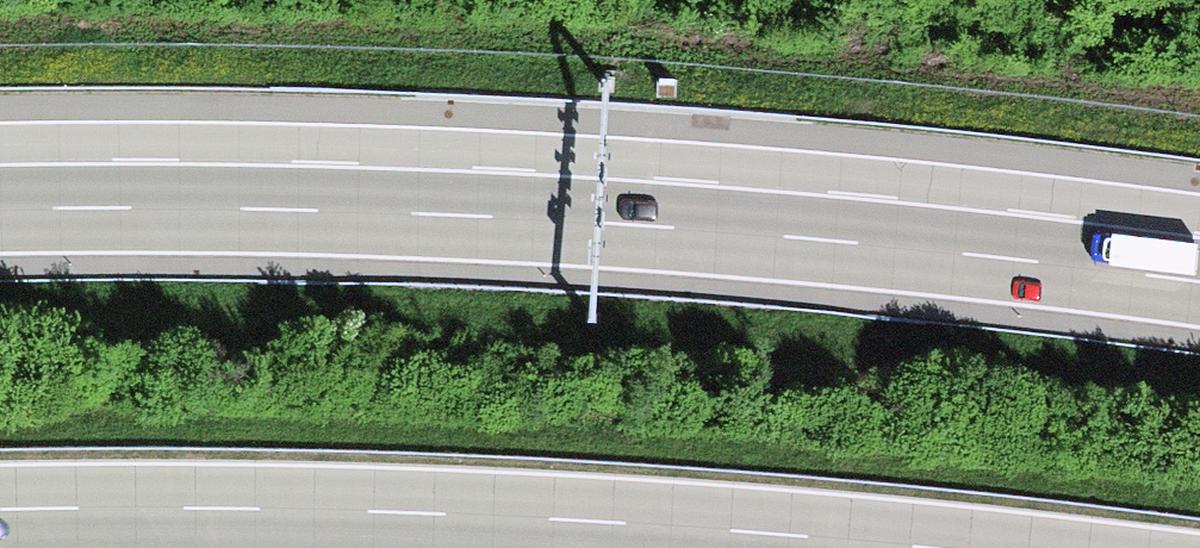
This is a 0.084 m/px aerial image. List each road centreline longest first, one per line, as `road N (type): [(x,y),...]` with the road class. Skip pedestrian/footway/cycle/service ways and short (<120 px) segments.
road 1 (motorway): [(1199,280),(670,225),(297,208),(0,208)]
road 2 (motorway): [(0,511),(411,514),(914,547)]

